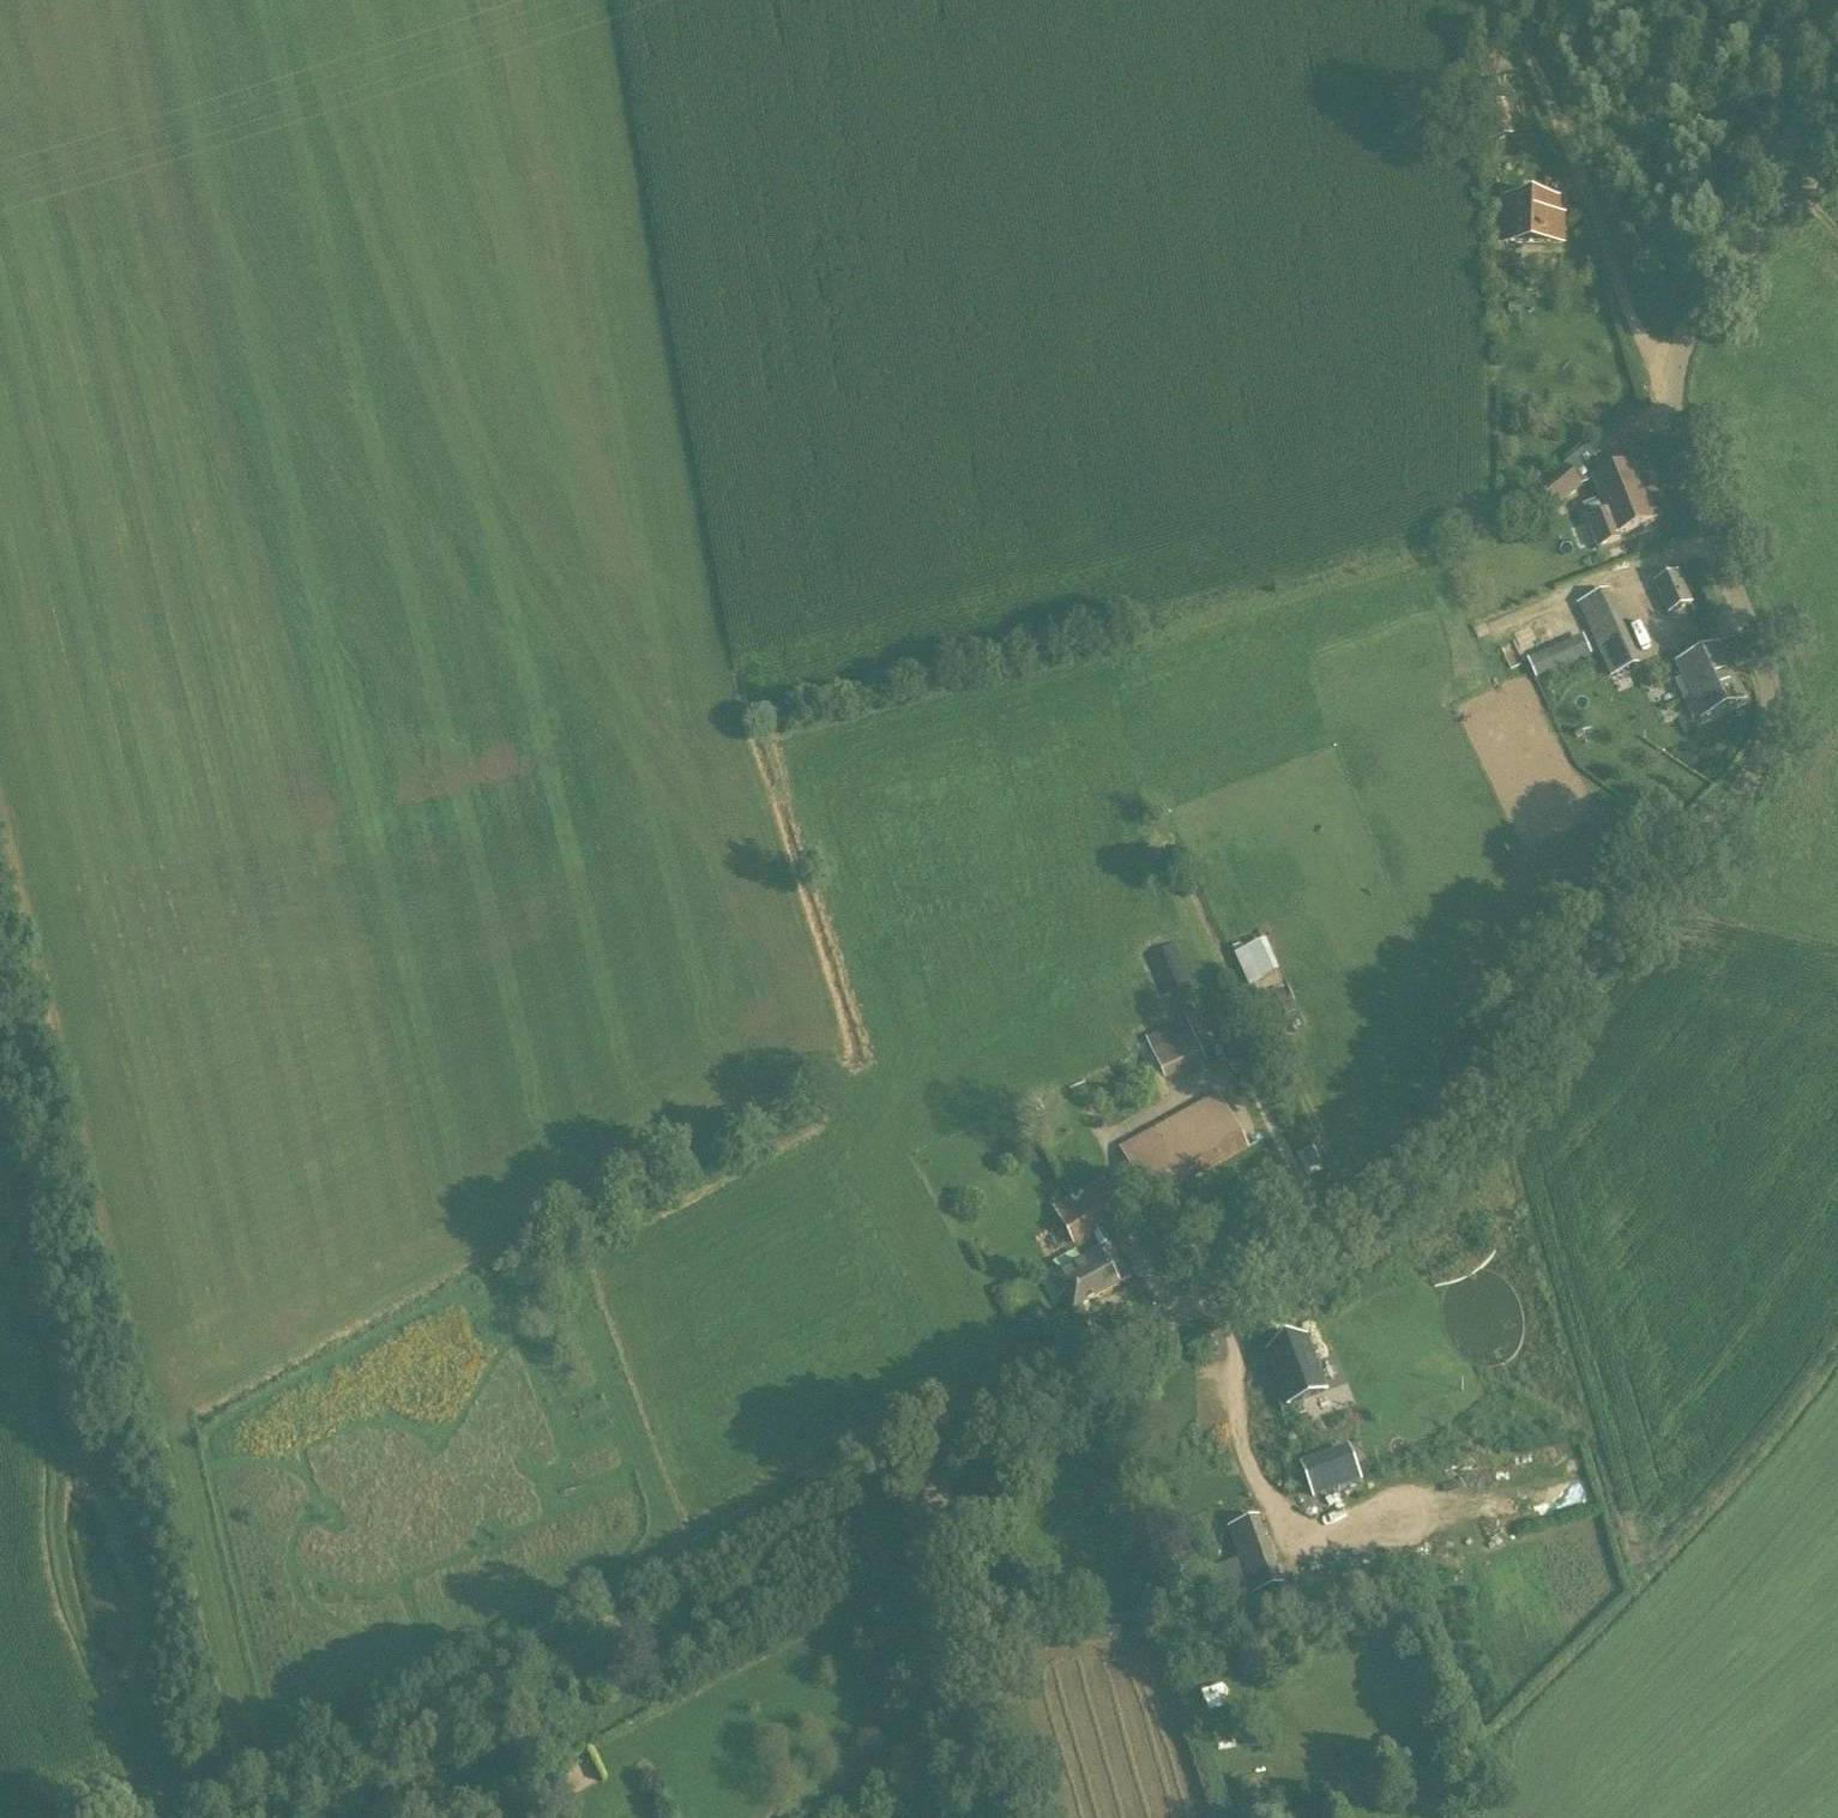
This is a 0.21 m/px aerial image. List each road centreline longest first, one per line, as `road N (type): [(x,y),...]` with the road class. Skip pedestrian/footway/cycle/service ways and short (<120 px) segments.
road 1 (tertiary): [(986,1817),(924,1589),(935,1488),(971,1434),(1313,1232),(1476,1096),(1753,781),(1767,742),(1766,678),(1675,443),(1667,414),(1670,378),(1694,313),(1837,136)]
road 2 (track): [(1670,378),(1642,341),(1591,198),(1501,0)]

